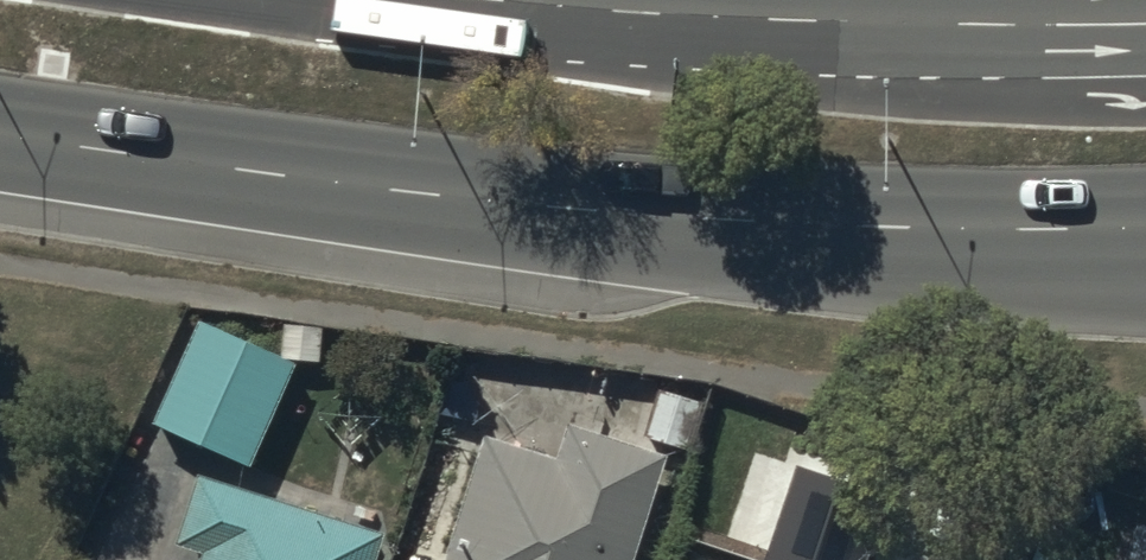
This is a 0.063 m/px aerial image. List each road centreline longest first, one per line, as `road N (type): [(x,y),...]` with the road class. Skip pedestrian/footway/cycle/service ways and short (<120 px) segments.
road 1 (trunk): [(1057,232),(750,225),(443,199),(0,136)]
road 2 (trunk): [(489,0),(831,24)]
road 3 (trunk): [(831,24),(1145,23)]

